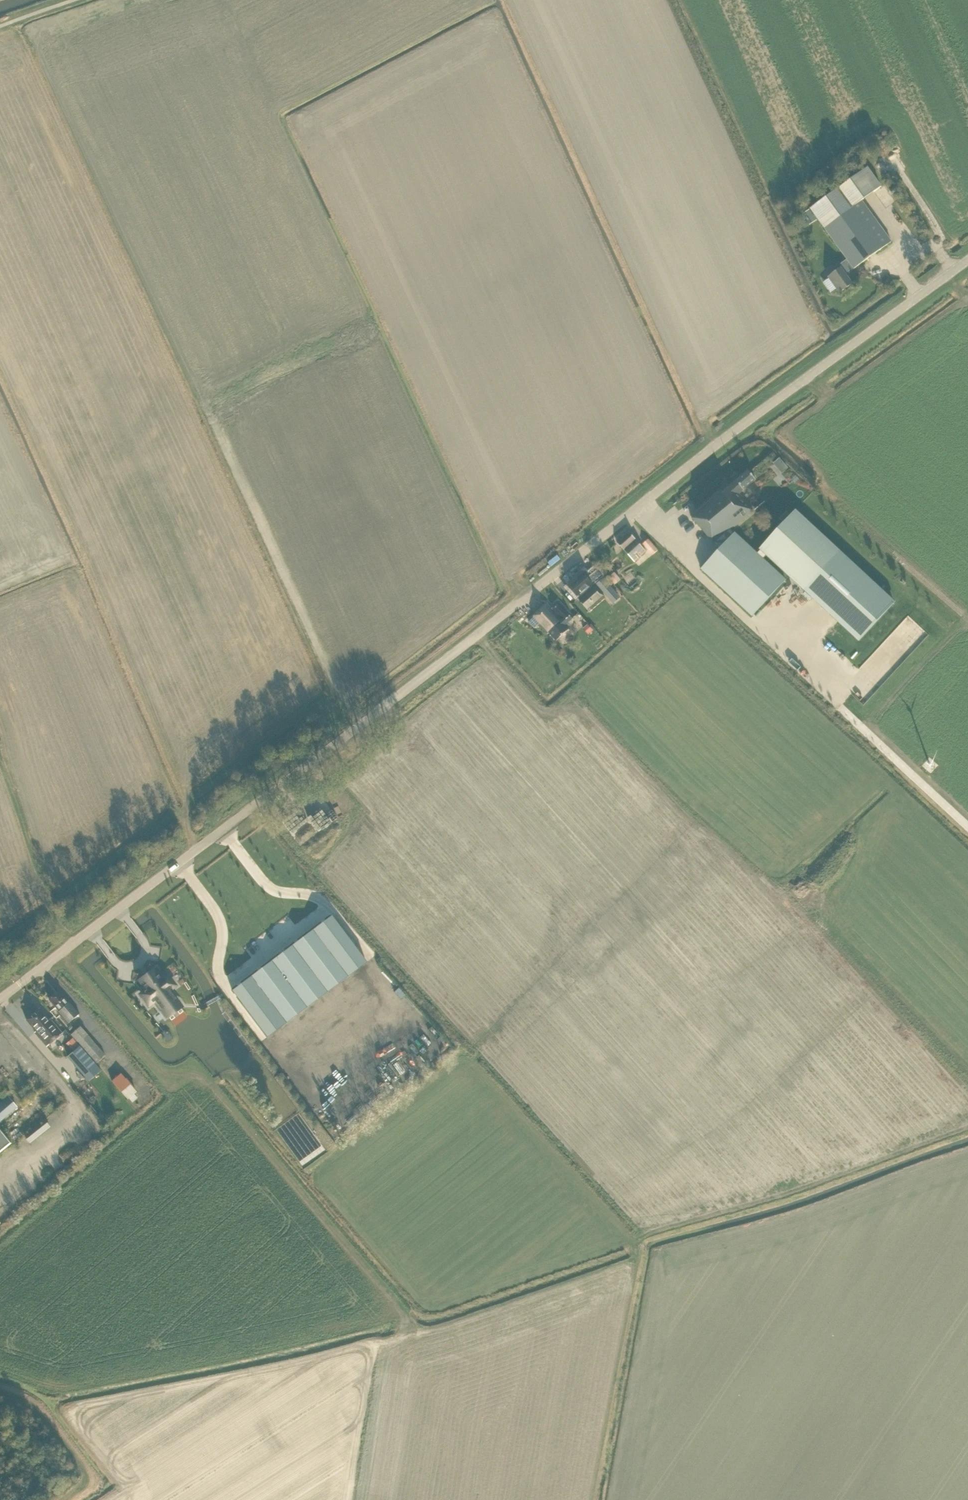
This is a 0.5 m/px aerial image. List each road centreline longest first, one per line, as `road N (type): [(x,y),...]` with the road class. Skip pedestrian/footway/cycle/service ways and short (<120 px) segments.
road 1 (tertiary): [(0,1000),(967,263)]
road 2 (track): [(62,954),(155,1066),(201,1079),(408,1328)]
road 3 (track): [(70,947),(0,759)]

